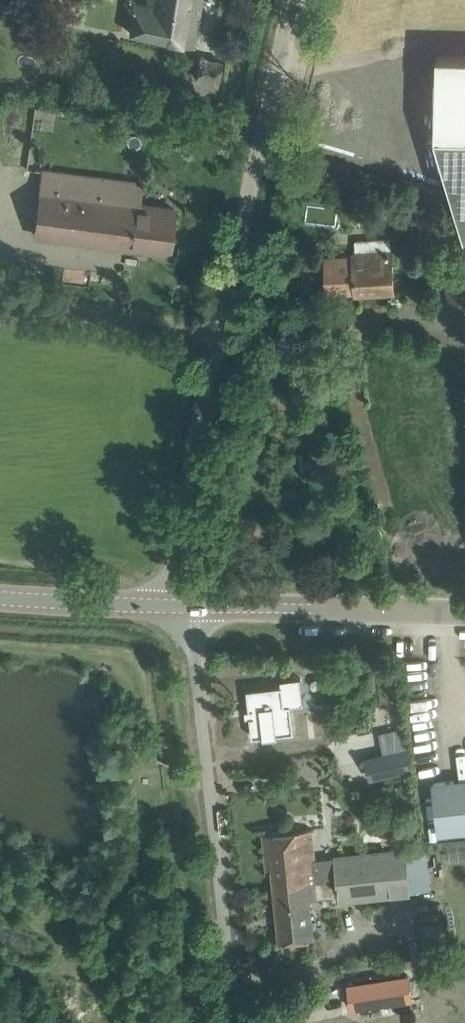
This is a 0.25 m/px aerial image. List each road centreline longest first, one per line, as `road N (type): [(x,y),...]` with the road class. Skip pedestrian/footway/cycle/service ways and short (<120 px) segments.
road 1 (unclassified): [(189,607),(183,522),(191,445),(295,0)]
road 2 (unclassified): [(232,1022),(189,607)]
road 3 (unclassified): [(189,607),(464,612)]
road 4 (unclassified): [(0,597),(189,607)]

